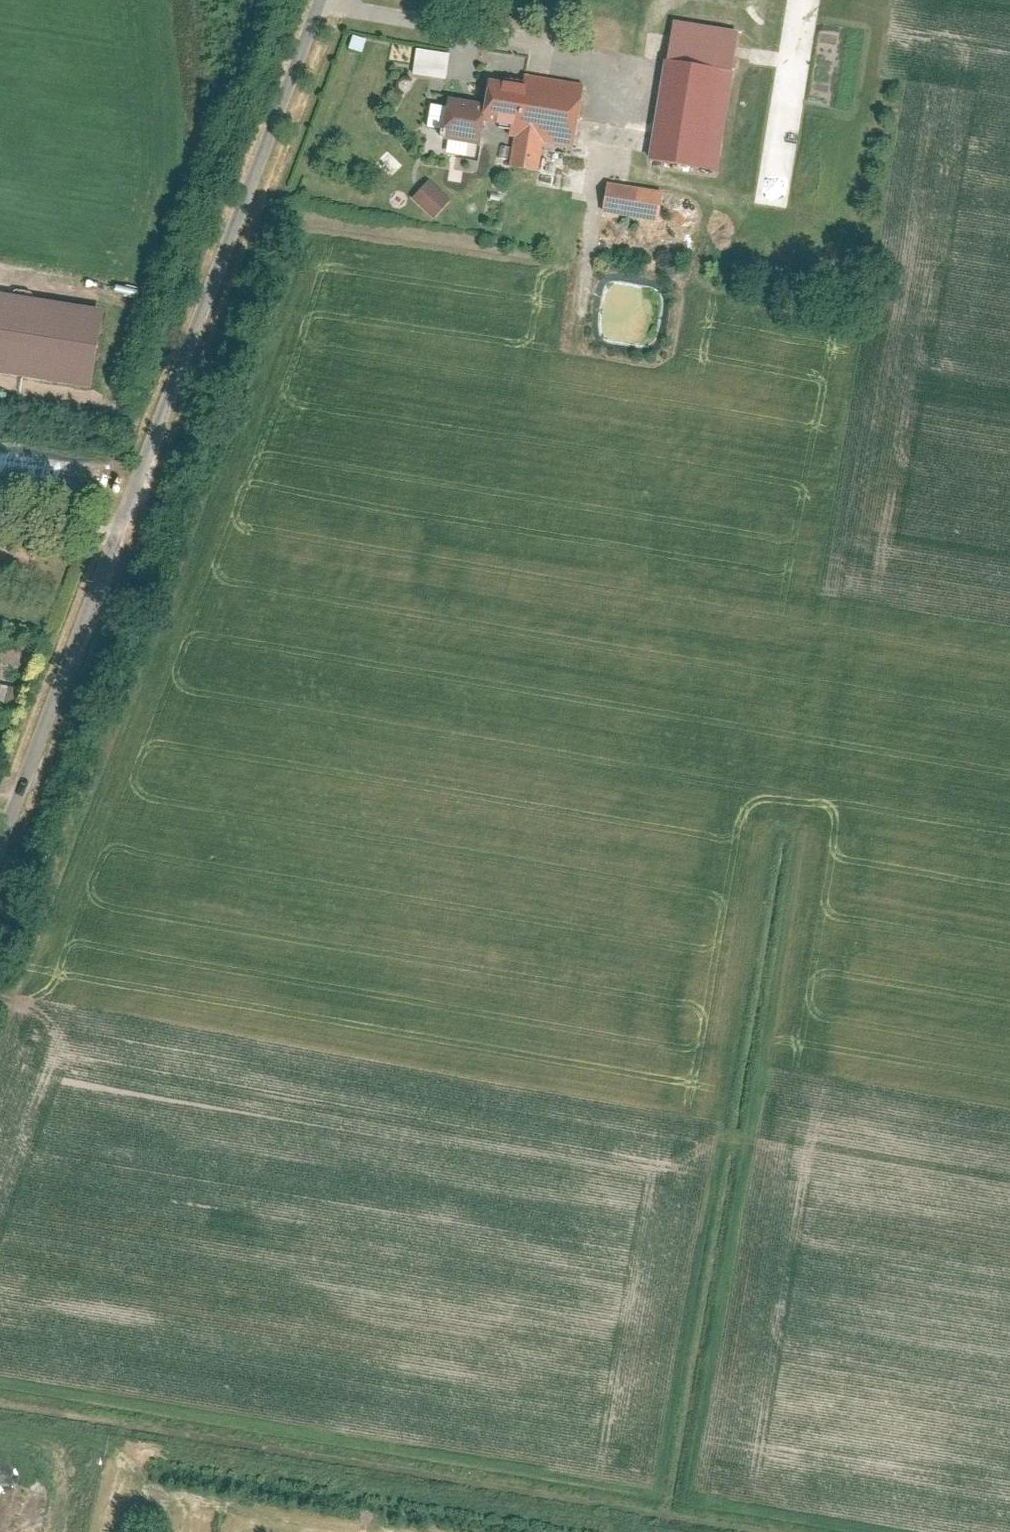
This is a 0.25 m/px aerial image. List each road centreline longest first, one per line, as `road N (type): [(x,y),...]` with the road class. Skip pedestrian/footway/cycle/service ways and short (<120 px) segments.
road 1 (unclassified): [(321,0),(0,850)]

